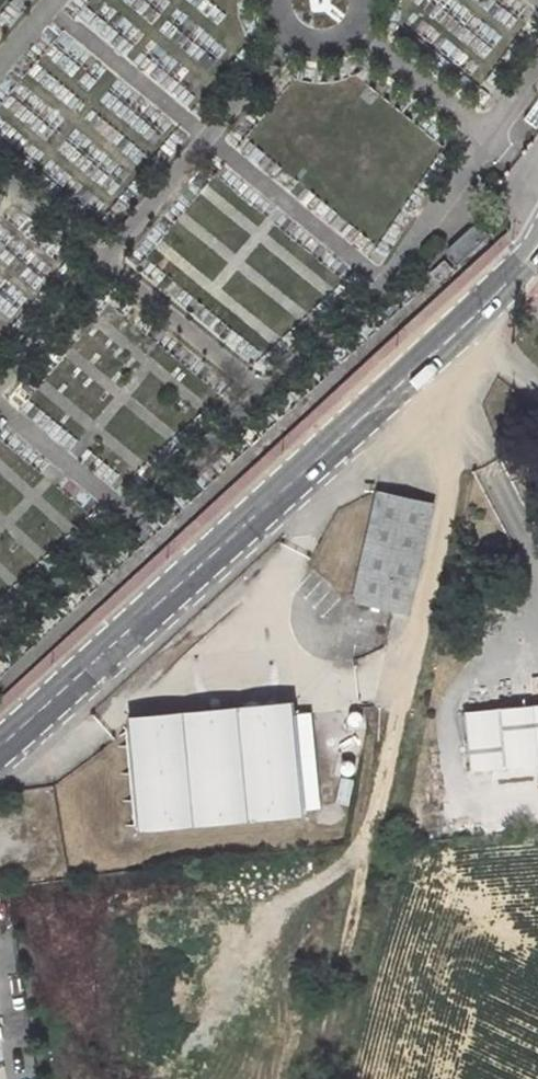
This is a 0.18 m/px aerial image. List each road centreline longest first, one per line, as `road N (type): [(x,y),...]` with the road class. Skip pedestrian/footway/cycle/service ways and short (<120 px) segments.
road 1 (track): [(307,1078),(456,470),(417,368)]
road 2 (unclassified): [(0,746),(469,322)]

